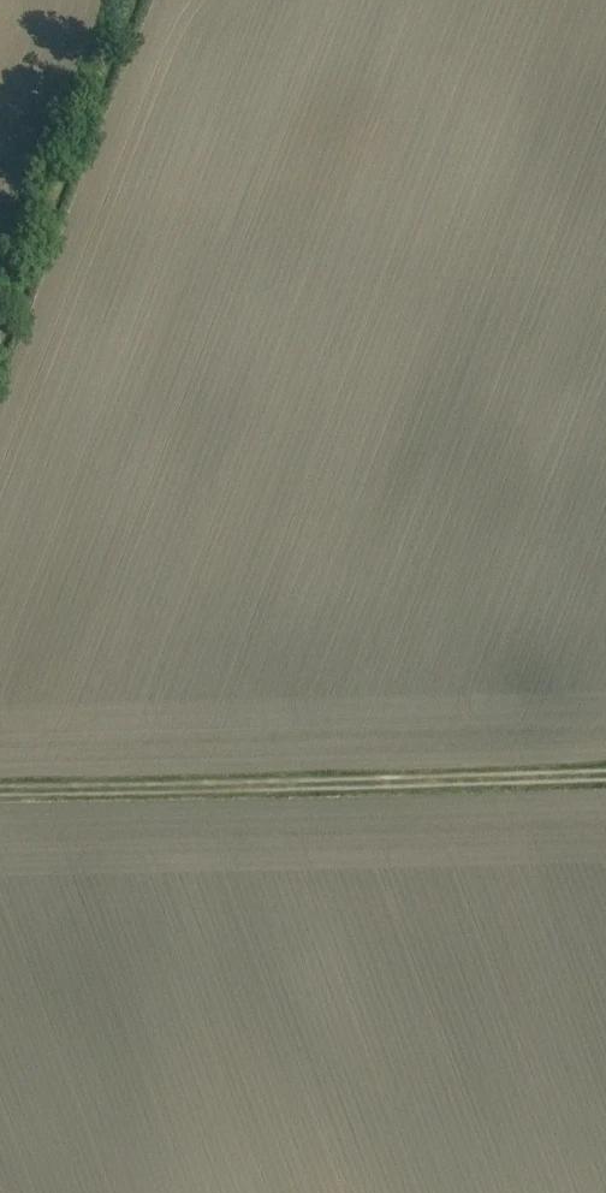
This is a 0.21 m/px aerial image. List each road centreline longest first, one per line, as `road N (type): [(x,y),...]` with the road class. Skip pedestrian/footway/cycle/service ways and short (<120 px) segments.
road 1 (track): [(605,770),(0,787)]

